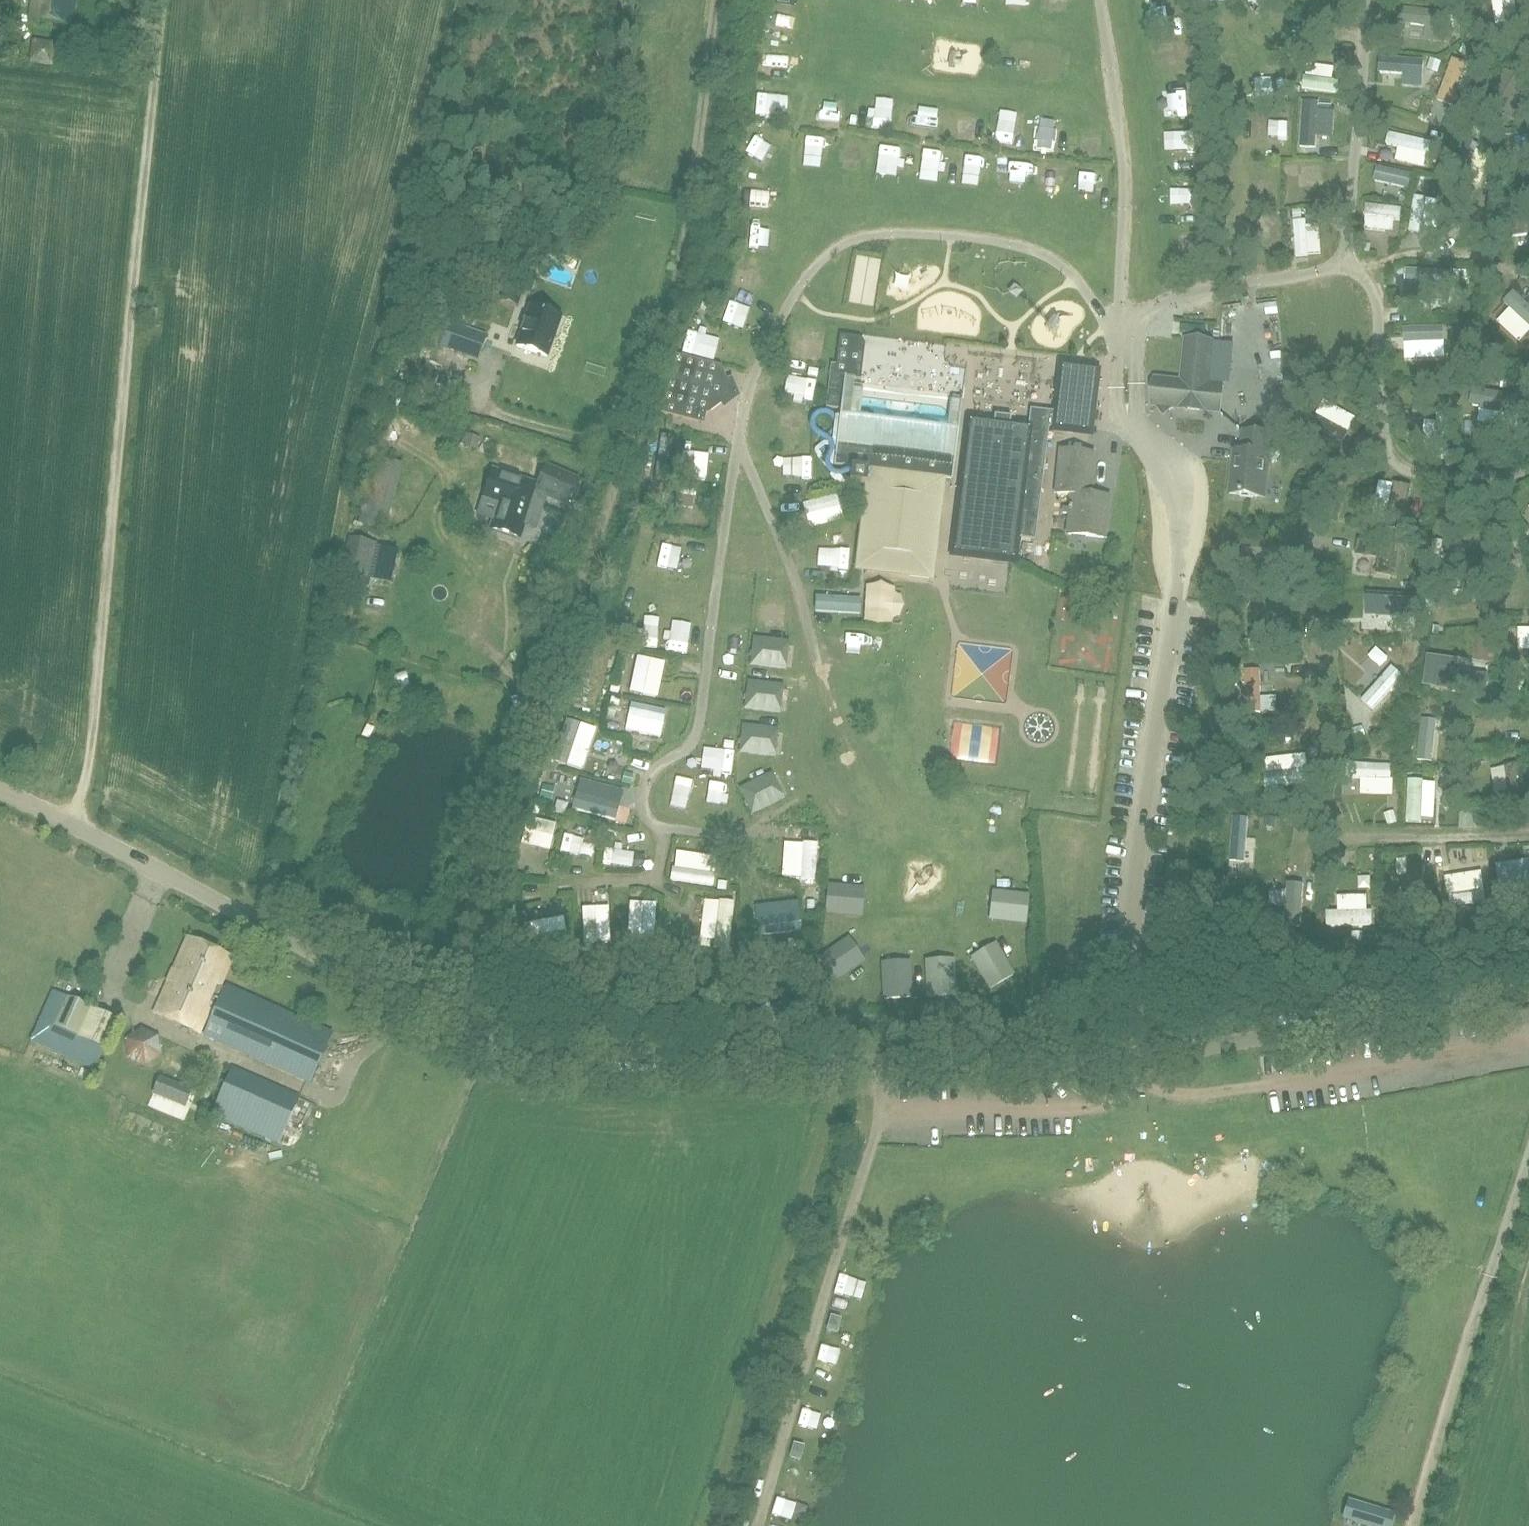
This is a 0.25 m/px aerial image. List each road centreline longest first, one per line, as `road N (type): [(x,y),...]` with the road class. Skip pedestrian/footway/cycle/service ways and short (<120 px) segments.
road 1 (unclassified): [(1149,1055),(1110,1063),(535,1058),(498,1049),(80,830)]
road 2 (track): [(80,830),(158,0)]
road 3 (unclassified): [(1149,1055),(1528,987)]
road 4 (track): [(1352,263),(1528,274)]
road 5 (track): [(783,718),(861,753),(893,794)]

